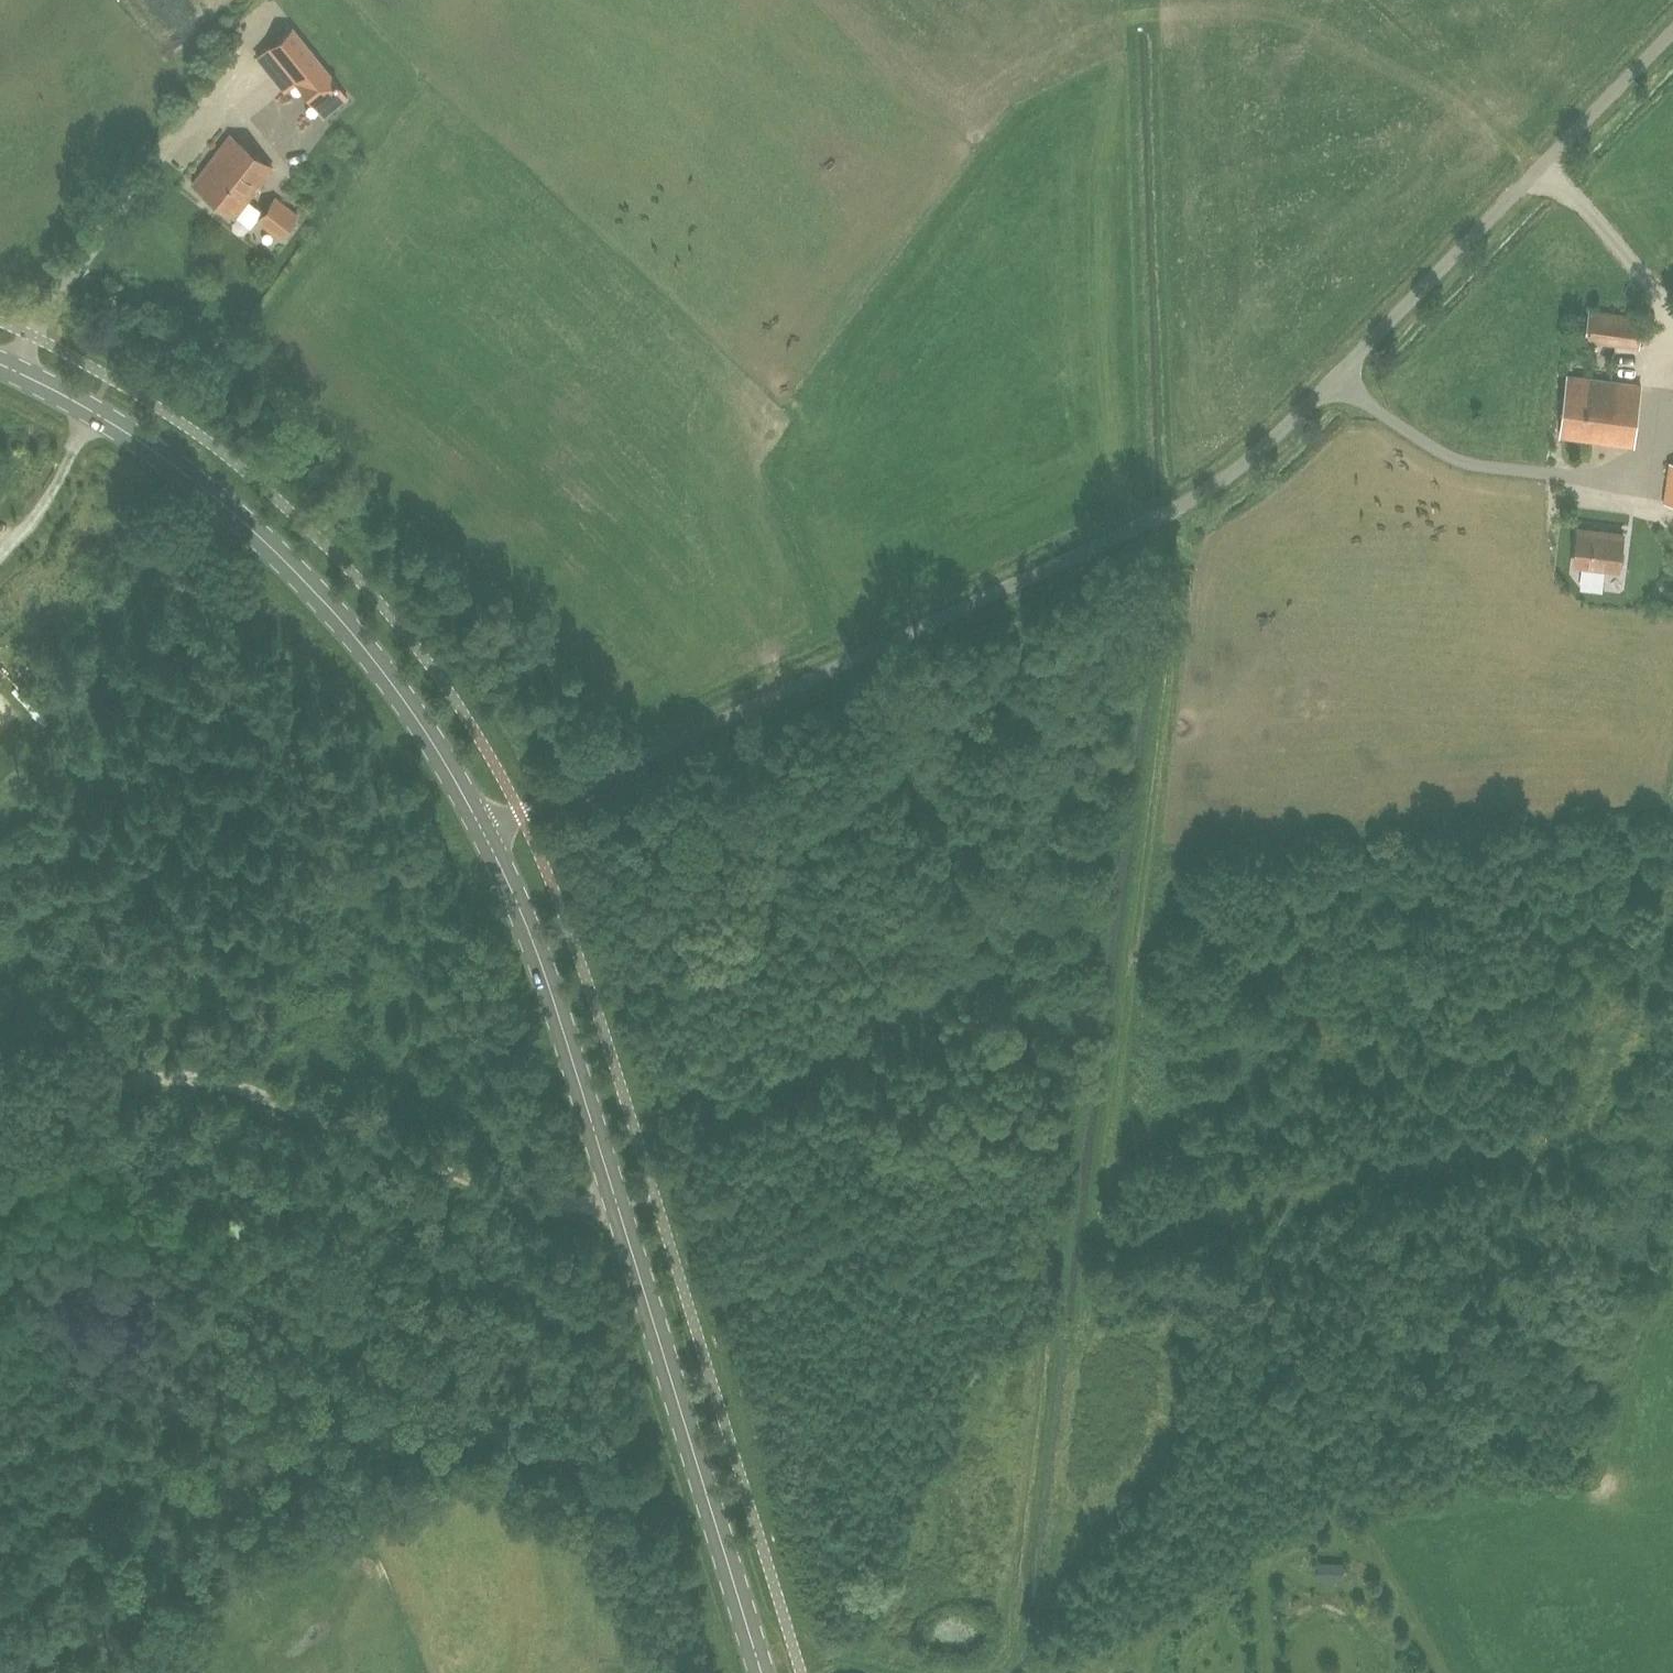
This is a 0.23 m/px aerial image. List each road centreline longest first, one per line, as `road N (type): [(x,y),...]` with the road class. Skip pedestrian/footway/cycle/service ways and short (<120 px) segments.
road 1 (unclassified): [(488,829),(1162,525),(1277,439),(1672,37)]
road 2 (primary): [(762,1672),(558,994),(519,887),(488,829)]
road 3 (primary): [(488,829),(386,679),(288,569),(205,492),(94,413),(0,369)]
road 4 (track): [(0,1121),(169,1076),(241,1086),(446,1169),(563,1206),(650,1186)]

